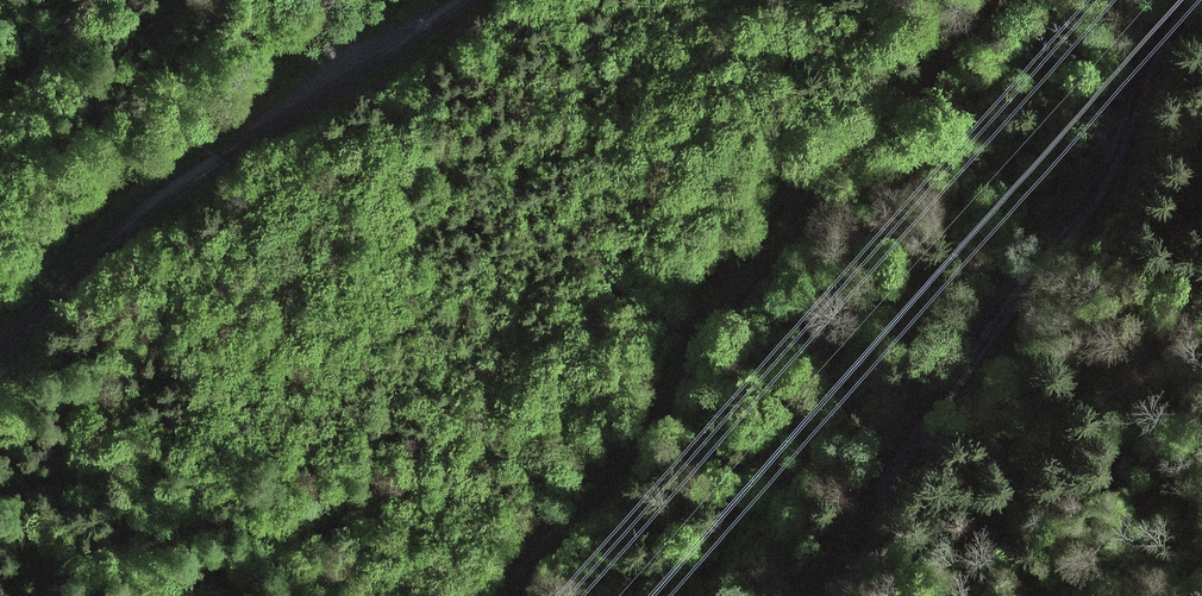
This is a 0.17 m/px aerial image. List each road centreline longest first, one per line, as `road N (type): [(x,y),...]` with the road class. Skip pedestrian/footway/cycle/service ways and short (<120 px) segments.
road 1 (track): [(993,0),(720,314),(591,506),(507,595)]
road 2 (unclassified): [(1184,0),(1107,184),(948,394),(830,595)]
road 3 (unclassified): [(0,356),(138,226),(462,0)]

